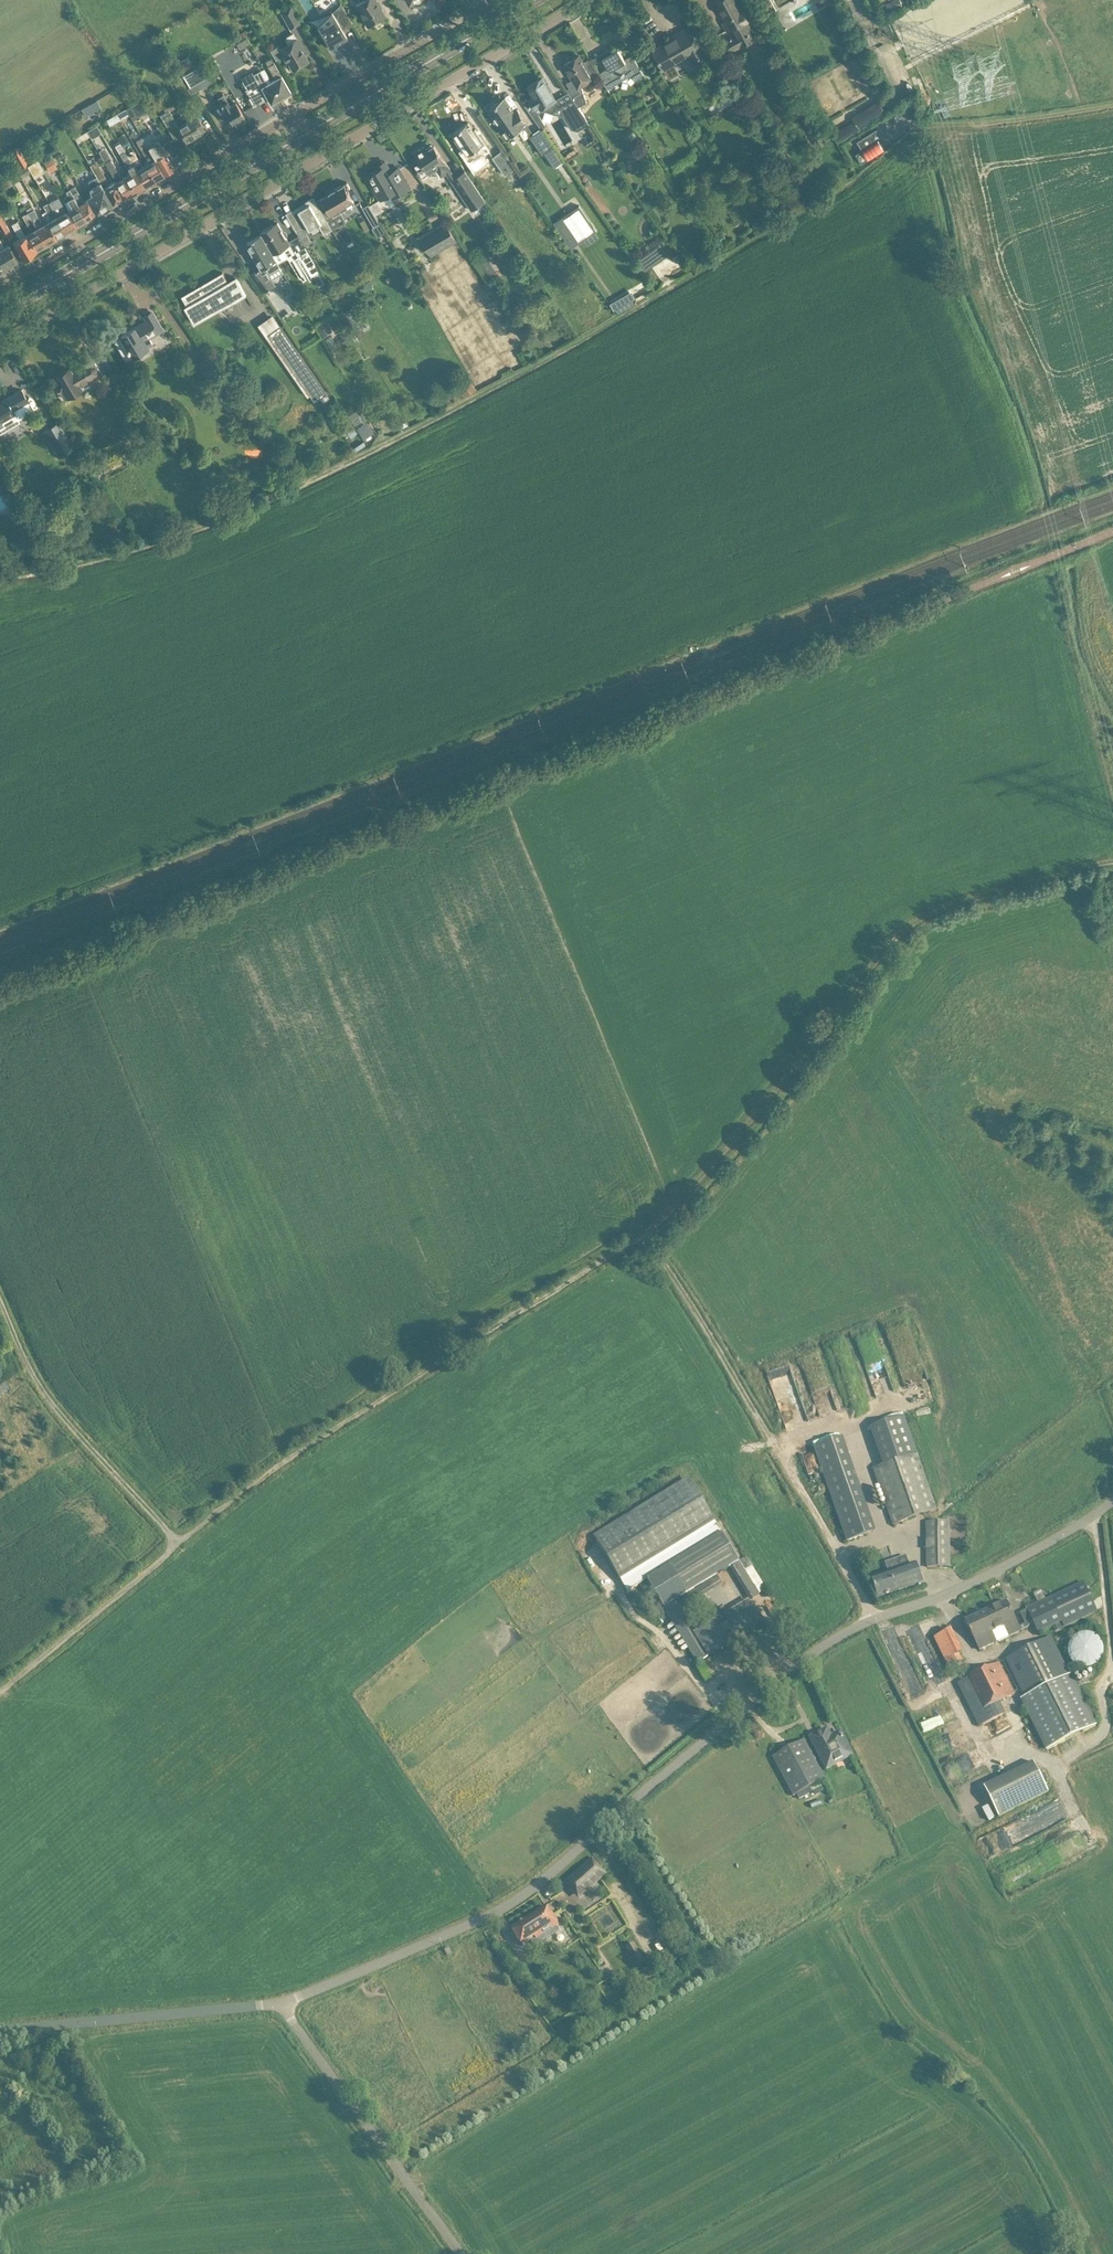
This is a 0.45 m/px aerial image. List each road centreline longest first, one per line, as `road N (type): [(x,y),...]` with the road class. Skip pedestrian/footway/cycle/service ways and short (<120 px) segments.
road 1 (track): [(1112,105),(911,133),(813,206),(412,433),(213,529),(123,560),(0,581)]
road 2 (track): [(177,1544),(285,1461),(660,1227),(915,926),(1112,863)]
road 3 (unclassified): [(281,2004),(519,1898),(773,1686),(872,1619)]
road 4 (residential): [(0,345),(585,0)]
road 5 (secondary): [(0,313),(302,138)]
road 6 (residential): [(0,289),(291,118)]
road 7 (unclassified): [(461,2253),(281,2004)]
road 8 (track): [(0,1303),(46,1395),(177,1544)]
road 9 (track): [(796,1479),(646,1238)]
road 10 (unclassified): [(0,2029),(281,2004)]
road 11 (secondary): [(302,138),(535,0)]
road 12 (unclassified): [(872,1619),(1005,1566),(1112,1501)]
road 13 (track): [(177,1544),(0,1695)]
road 14 (residential): [(291,118),(429,38)]
road 15 (unclassified): [(872,1619),(796,1479)]

